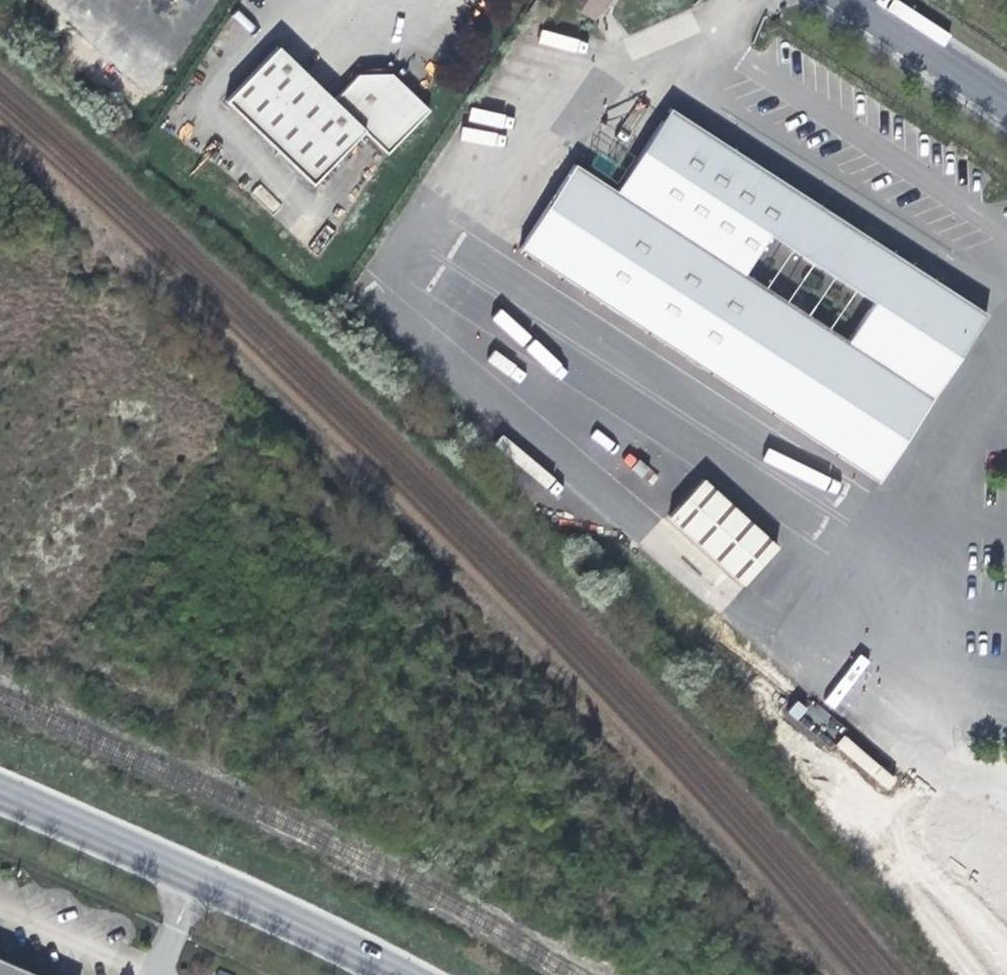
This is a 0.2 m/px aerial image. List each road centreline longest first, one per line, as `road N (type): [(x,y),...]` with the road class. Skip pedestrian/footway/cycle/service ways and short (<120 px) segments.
road 1 (unclassified): [(0,790),(195,874),(393,974)]
road 2 (unclassified): [(1006,105),(845,0)]

